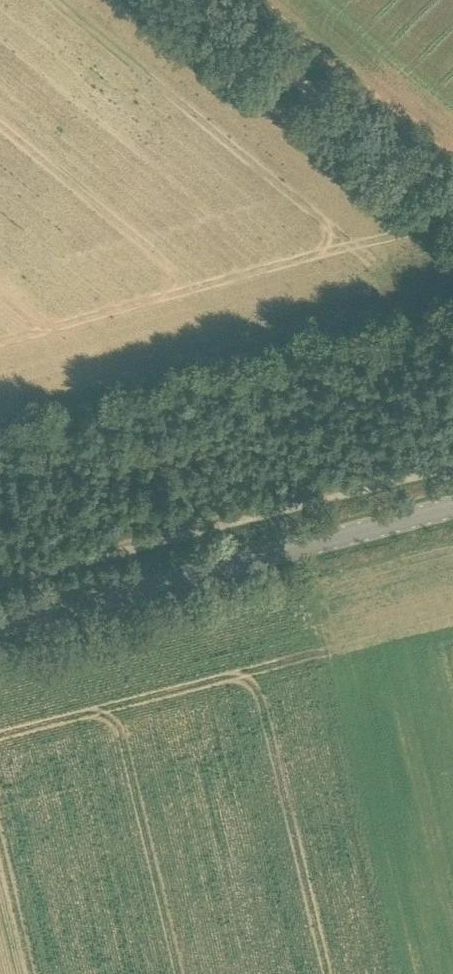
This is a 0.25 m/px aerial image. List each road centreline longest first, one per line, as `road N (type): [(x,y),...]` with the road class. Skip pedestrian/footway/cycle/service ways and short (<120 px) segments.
road 1 (tertiary): [(0,625),(452,507)]
road 2 (track): [(452,207),(201,0)]

